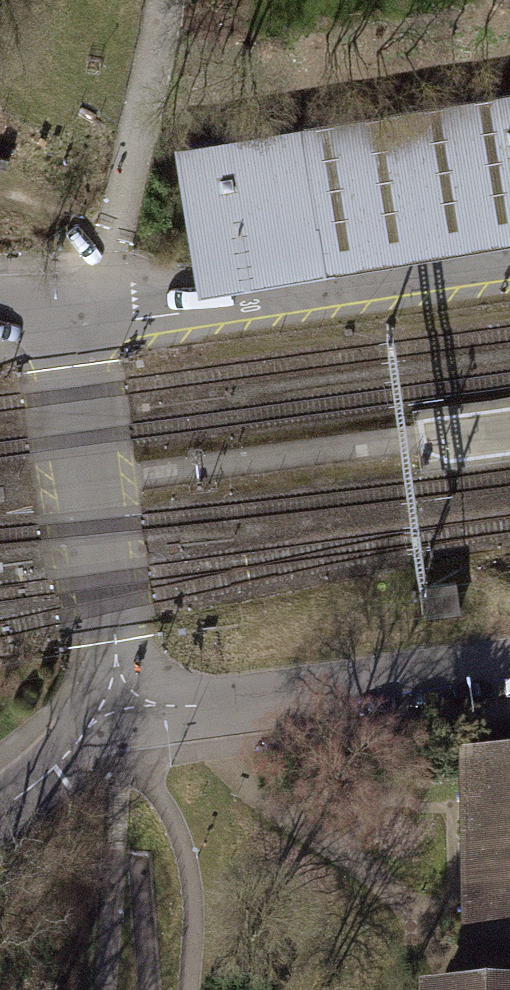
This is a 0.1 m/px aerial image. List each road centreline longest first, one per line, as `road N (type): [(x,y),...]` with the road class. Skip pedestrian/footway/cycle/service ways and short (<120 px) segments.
road 1 (unknown): [(382,274),(145,316),(65,317)]
road 2 (unknown): [(392,684),(119,709)]
road 3 (unknown): [(0,802),(119,709)]
road 4 (unclassified): [(509,255),(382,274)]

